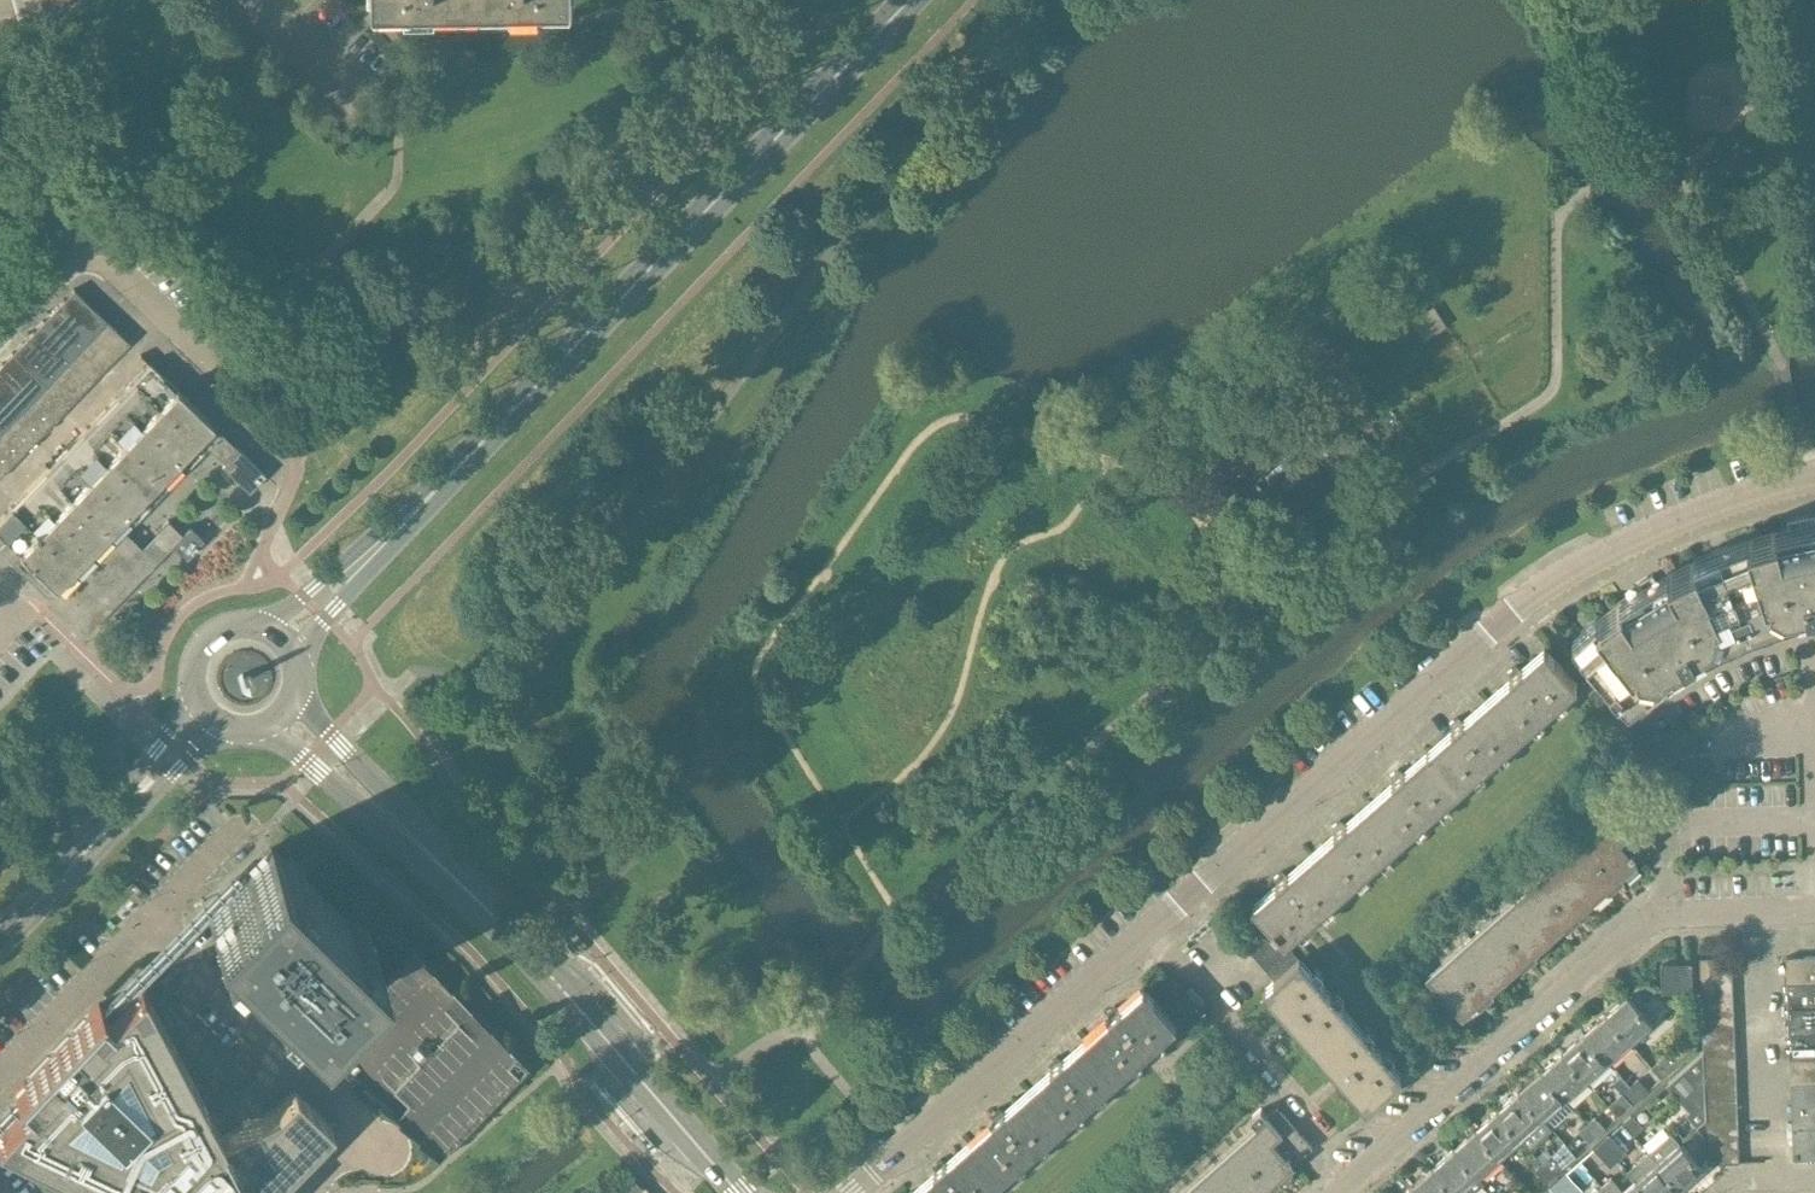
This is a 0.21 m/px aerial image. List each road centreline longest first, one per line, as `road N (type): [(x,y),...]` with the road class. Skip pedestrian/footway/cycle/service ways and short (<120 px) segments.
road 1 (residential): [(847,1192),(1499,620),(1554,579),(1653,530),(1814,475)]
road 2 (tertiary): [(396,527),(912,0)]
road 3 (residential): [(1340,1192),(1644,921),(1814,914)]
road 4 (tertiary): [(738,1192),(574,1003),(414,836)]
road 5 (residential): [(0,197),(13,189),(29,196),(213,369)]
road 6 (tertiary): [(414,836),(371,760),(311,702)]
road 7 (tertiary): [(285,726),(376,812),(414,836)]
road 8 (tertiary): [(283,609),(248,603),(215,616),(189,662),(195,697)]
road 9 (tertiary): [(0,919),(108,813)]
road 10 (tertiary): [(195,697),(135,762),(108,813)]
road 11 (tertiary): [(108,813),(158,785),(220,724)]
road 12 (tertiary): [(396,527),(350,549),(283,609)]
road 13 (tertiary): [(310,633),(370,570),(396,527)]

